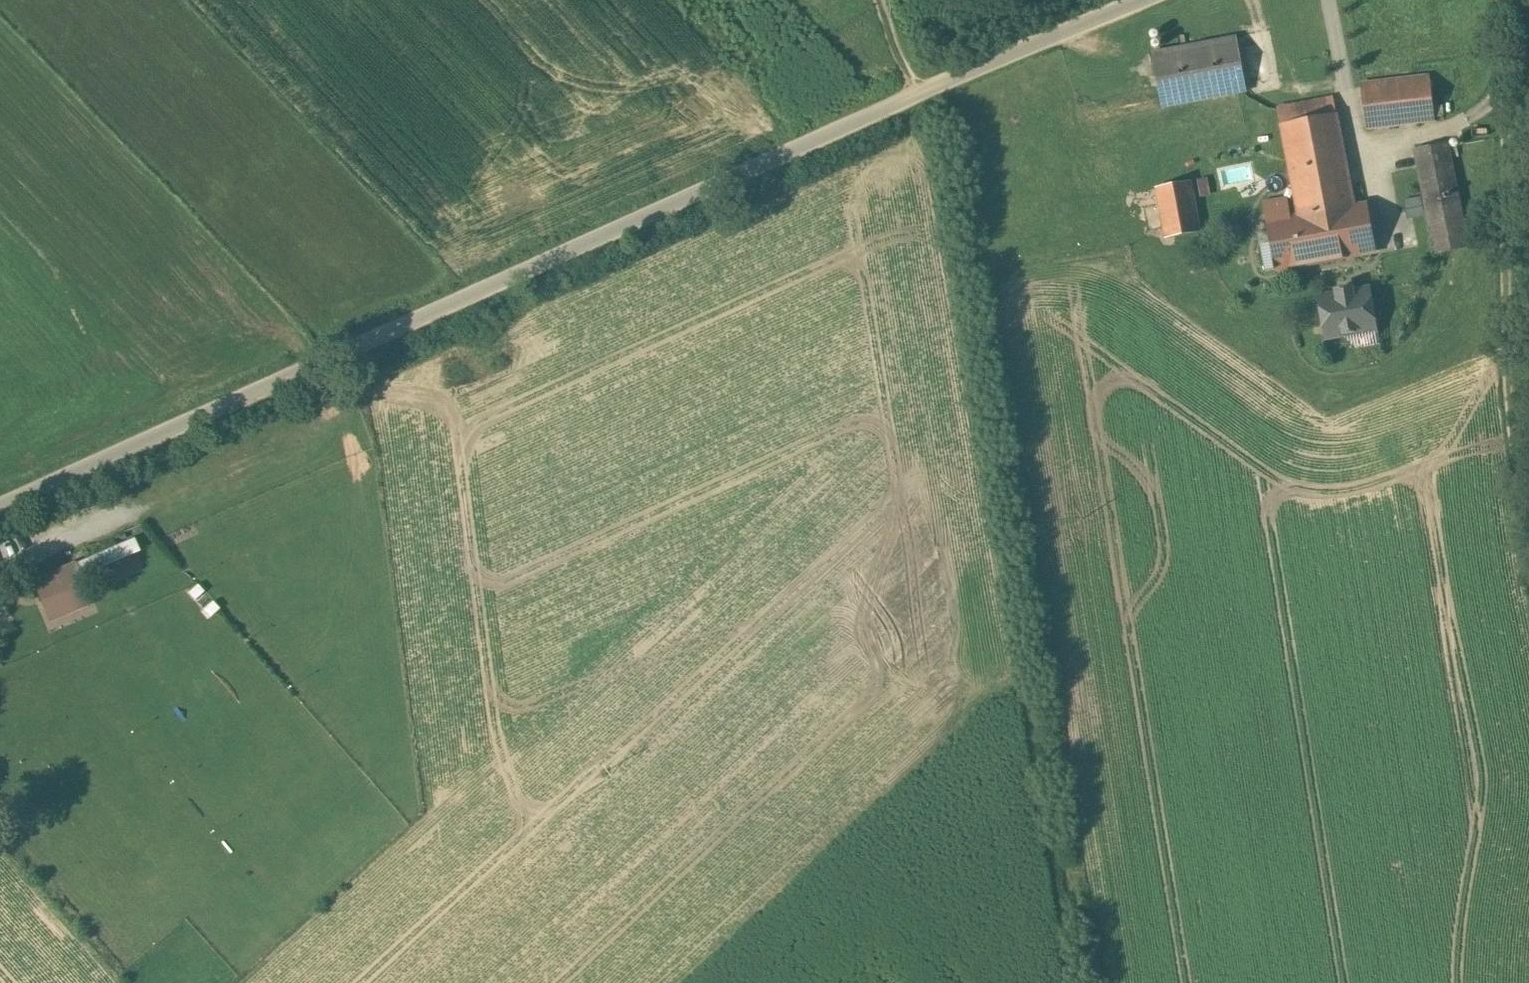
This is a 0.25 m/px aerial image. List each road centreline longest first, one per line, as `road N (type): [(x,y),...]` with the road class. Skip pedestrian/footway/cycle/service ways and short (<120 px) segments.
road 1 (unclassified): [(1144,0),(0,506)]
road 2 (track): [(1511,100),(1528,454)]

